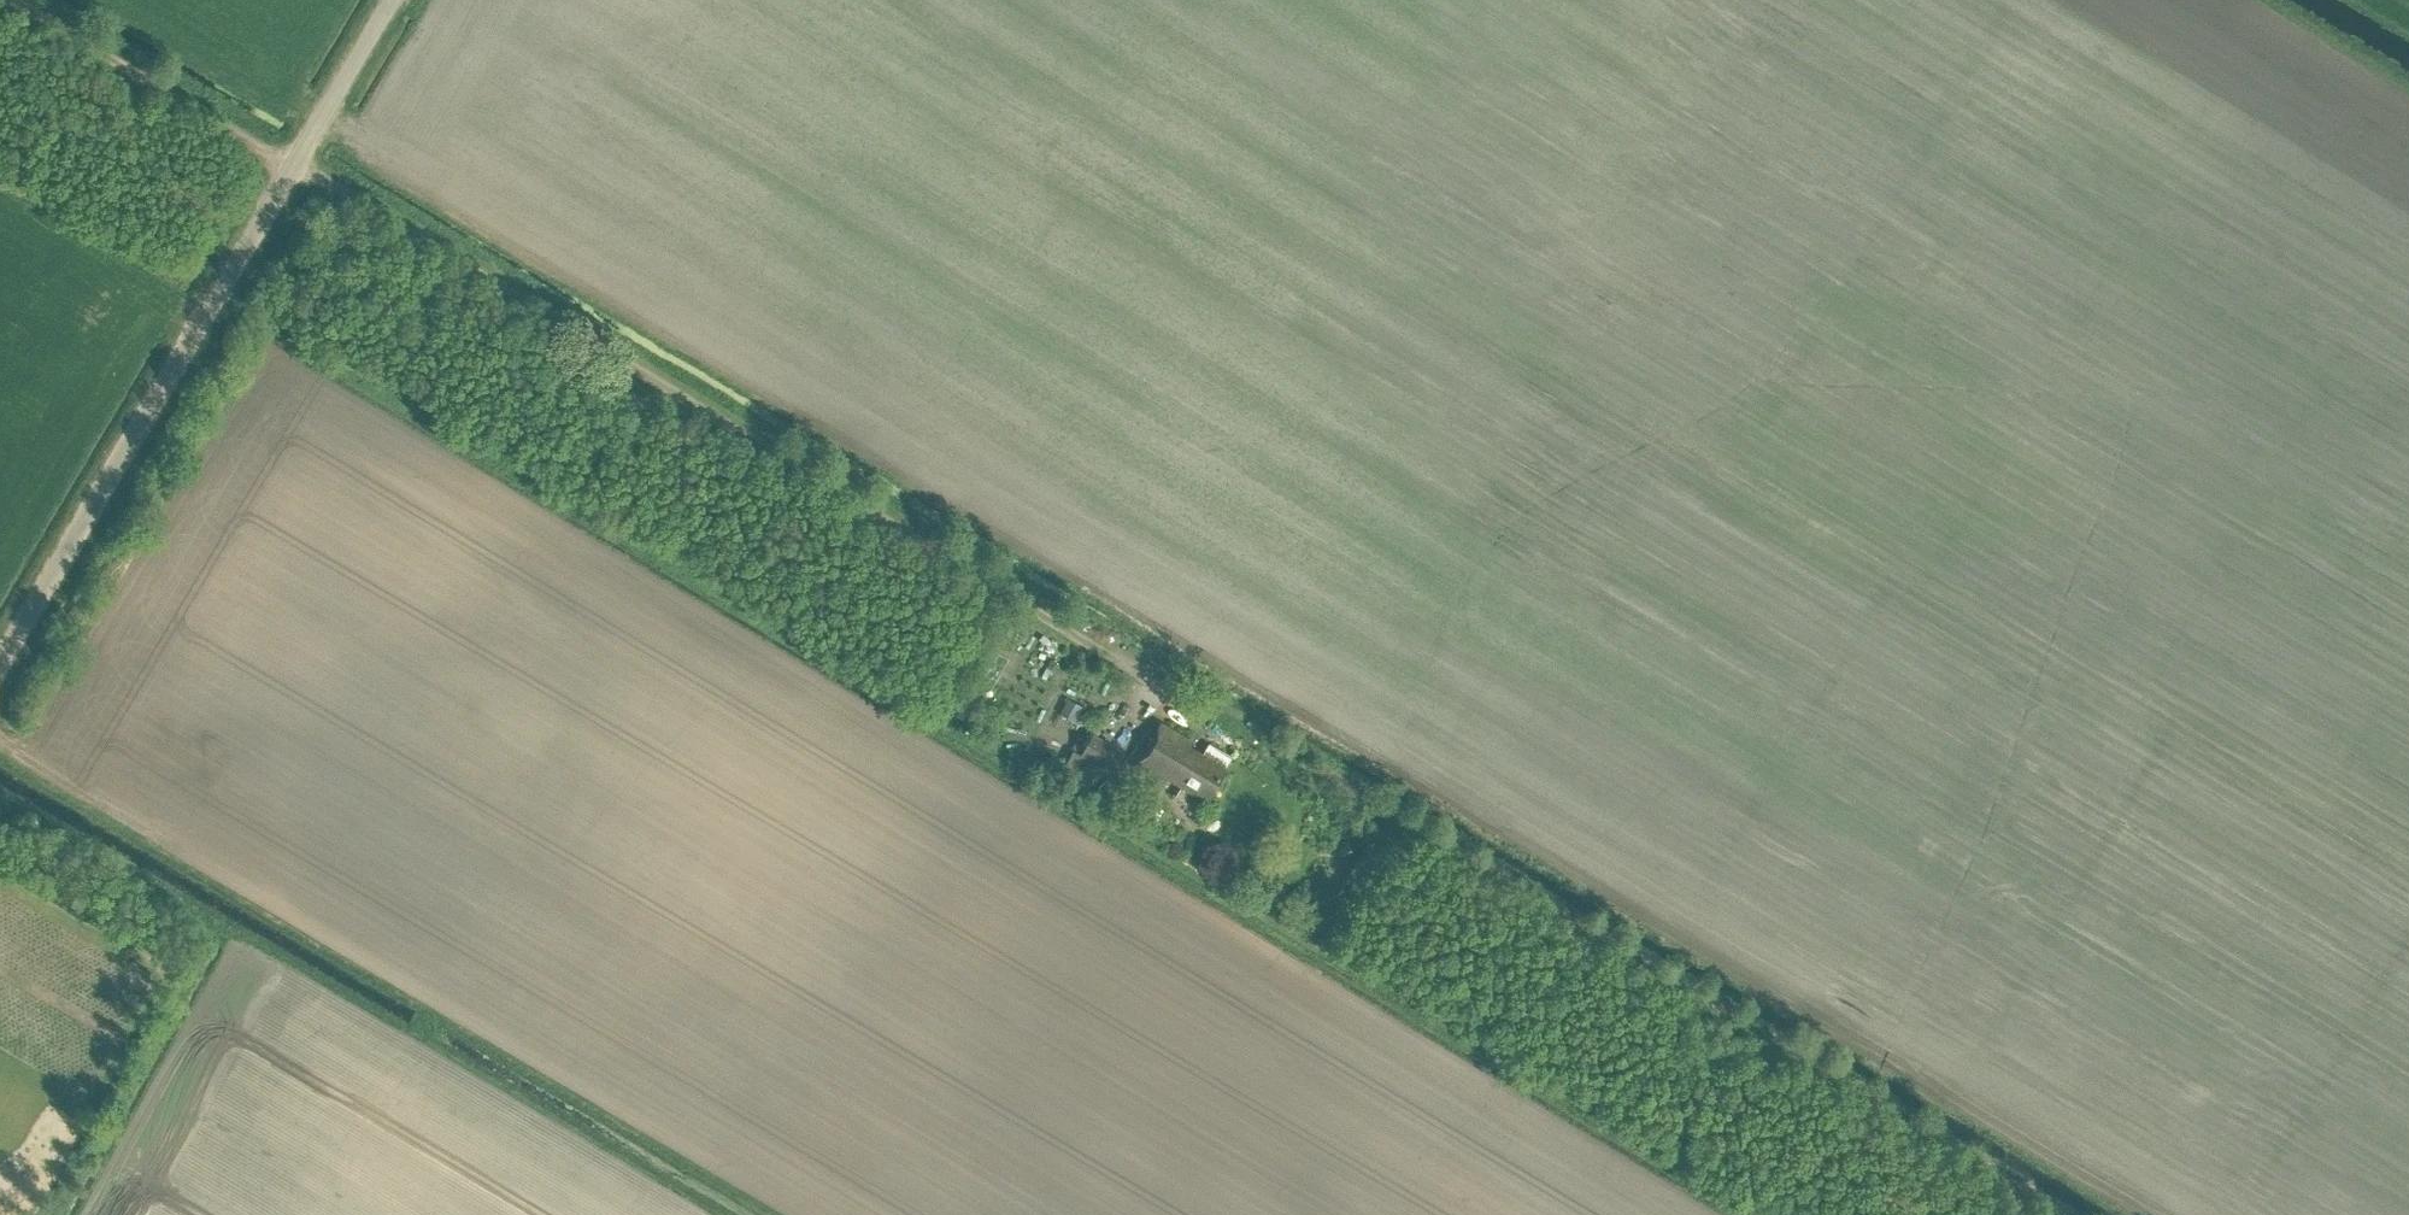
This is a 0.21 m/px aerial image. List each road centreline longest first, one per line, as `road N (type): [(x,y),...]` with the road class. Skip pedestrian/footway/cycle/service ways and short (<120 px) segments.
road 1 (track): [(13,0),(1148,675)]
road 2 (unclassified): [(0,664),(392,0)]
road 3 (track): [(2261,0),(2408,89)]

